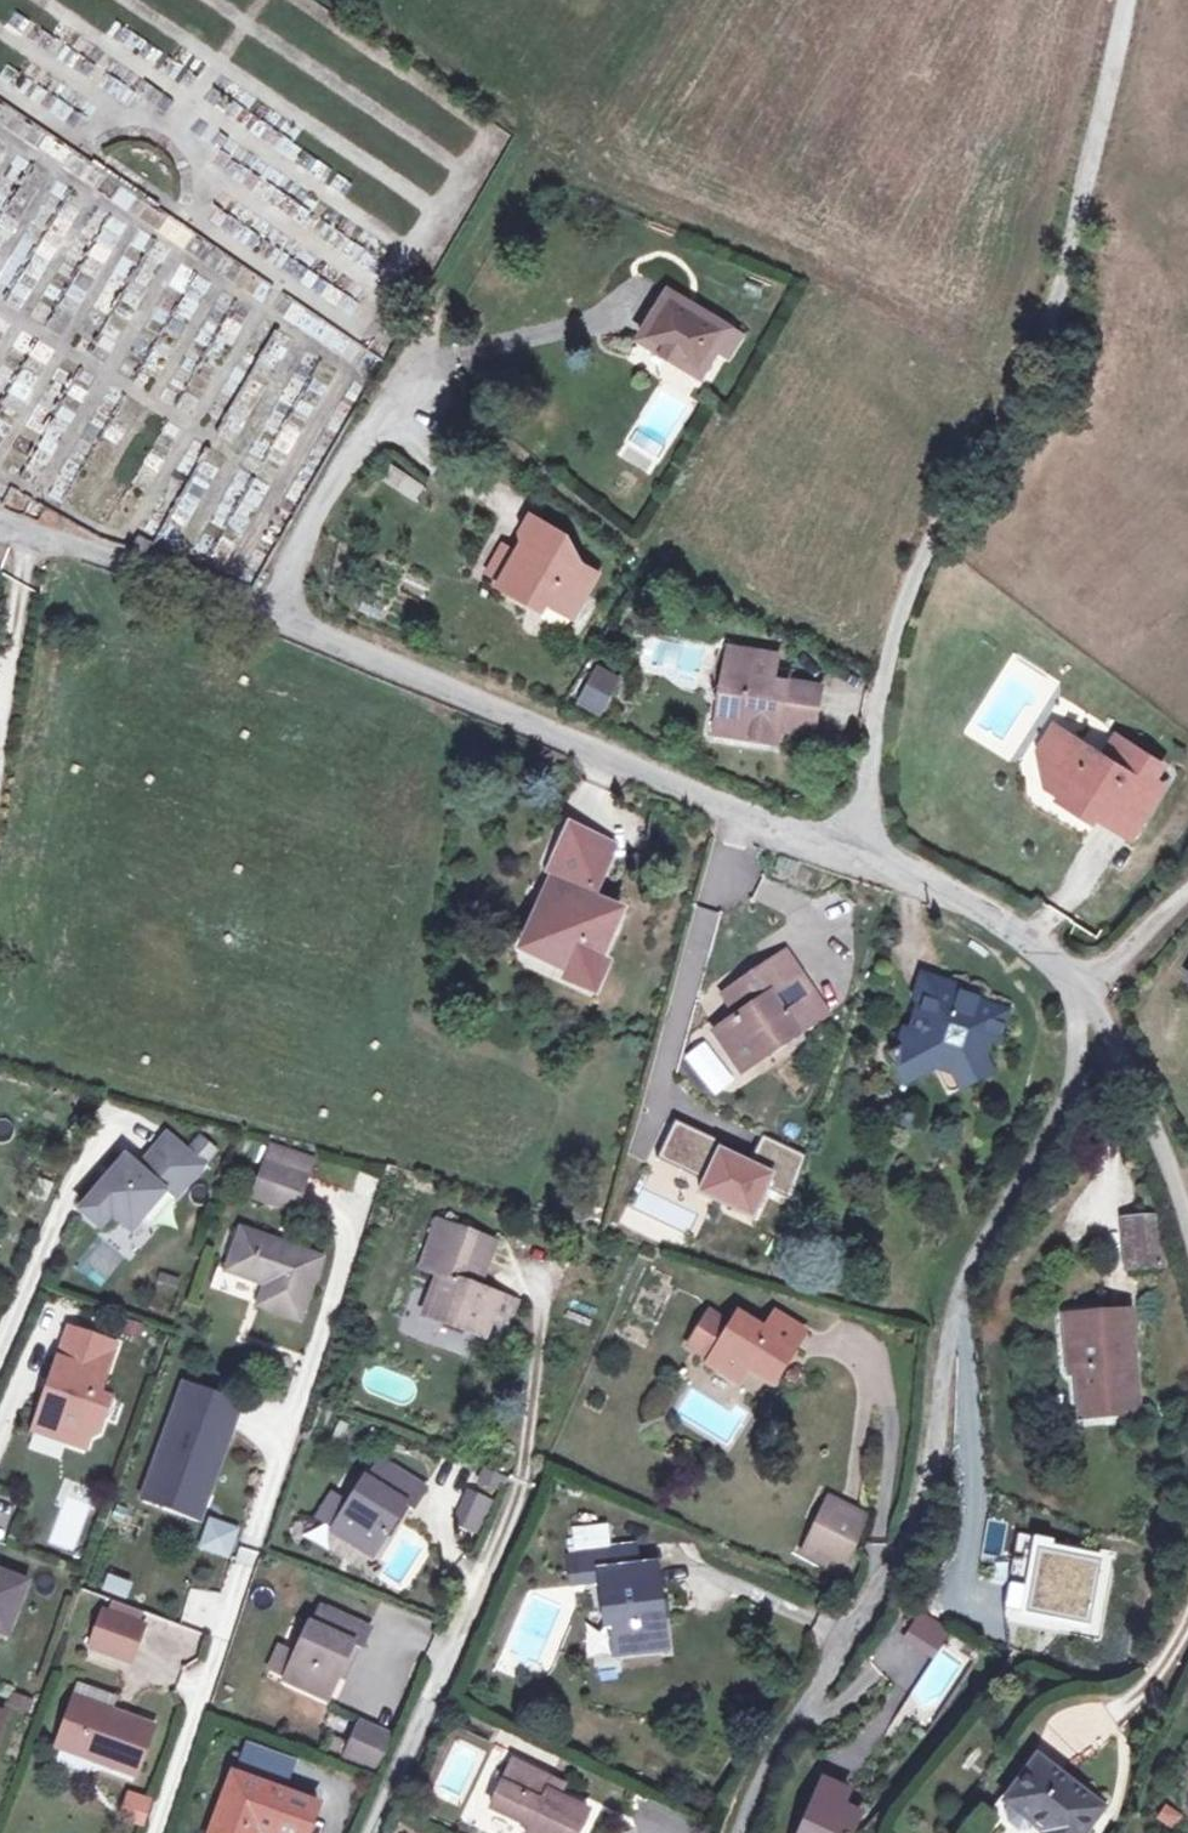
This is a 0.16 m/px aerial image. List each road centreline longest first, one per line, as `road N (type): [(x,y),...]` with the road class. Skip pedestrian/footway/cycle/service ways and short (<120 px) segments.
road 1 (residential): [(0,523),(239,607),(733,811),(861,854)]
road 2 (residential): [(1080,993),(1078,1060),(1051,1146),(991,1231),(963,1298),(928,1498),(910,1550),(767,1764),(741,1832)]
road 3 (residential): [(1086,179),(1063,280),(1032,363),(904,601),(879,685),(861,854)]
road 4 (residential): [(1080,993),(1129,1070),(1187,1232)]
road 5 (residential): [(861,854),(1021,934),(1080,993)]
road 6 (track): [(1123,0),(1086,179)]
road 7 (unclassified): [(1187,890),(1080,993)]

